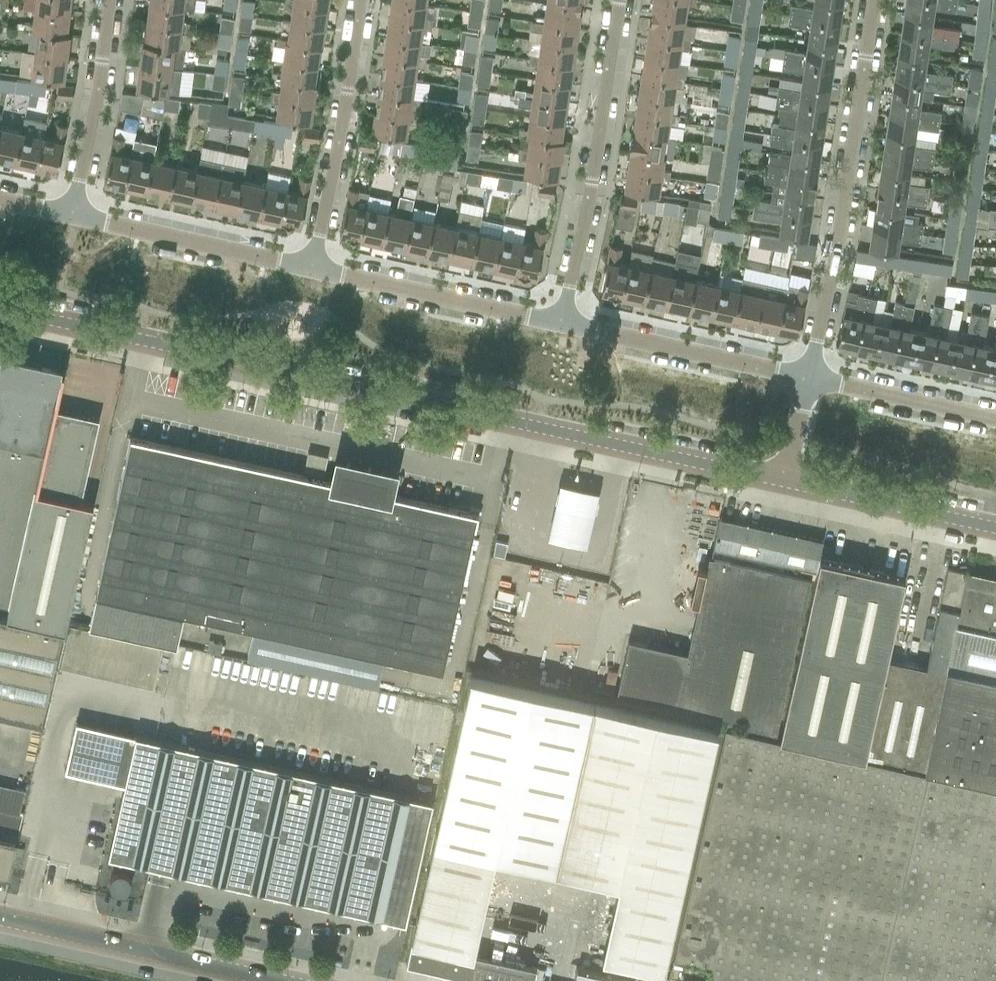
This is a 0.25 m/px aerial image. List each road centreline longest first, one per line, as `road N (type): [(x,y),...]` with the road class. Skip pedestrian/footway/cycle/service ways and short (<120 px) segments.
road 1 (unclassified): [(783,481),(0,309)]
road 2 (residential): [(808,379),(875,0)]
road 3 (residential): [(620,0),(593,188),(561,322)]
road 4 (unclassified): [(272,980),(0,920)]
road 5 (residential): [(311,268),(362,0)]
road 6 (residential): [(561,322),(311,268)]
road 7 (residential): [(808,379),(561,322)]
road 8 (residential): [(311,268),(73,214)]
road 9 (unclassified): [(995,528),(783,481)]
road 10 (residential): [(73,214),(109,0)]
road 11 (residential): [(995,419),(808,379)]

